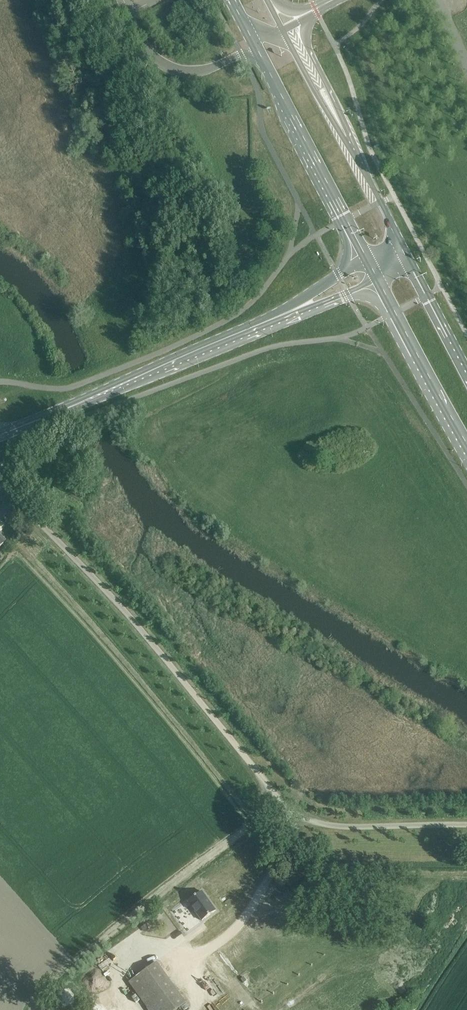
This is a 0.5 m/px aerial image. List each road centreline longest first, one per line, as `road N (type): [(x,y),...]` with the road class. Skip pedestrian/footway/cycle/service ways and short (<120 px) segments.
road 1 (unclassified): [(466,824),(345,826),(287,810),(137,627),(0,485)]
road 2 (secondary): [(0,435),(296,310)]
road 3 (primary): [(261,57),(367,261)]
road 4 (primary): [(375,280),(466,444)]
road 5 (unclassified): [(123,0),(167,66),(204,70),(241,54),(261,57)]
road 6 (secondary): [(349,142),(305,42),(310,17)]
road 7 (primary): [(466,374),(405,256)]
road 8 (primary): [(349,142),(283,33)]
road 9 (primary): [(405,256),(349,142)]

